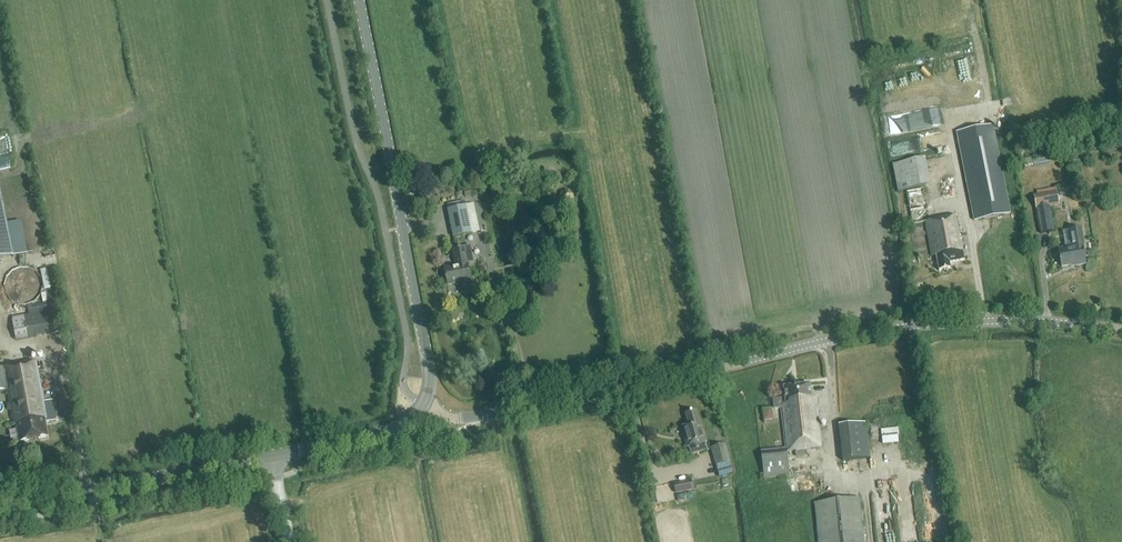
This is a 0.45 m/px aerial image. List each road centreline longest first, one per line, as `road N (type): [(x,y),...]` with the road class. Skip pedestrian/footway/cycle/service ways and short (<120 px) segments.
road 1 (tertiary): [(423,405),(449,417),(480,416),(910,326),(1017,321),(1121,330)]
road 2 (tertiary): [(423,405),(428,364),(358,0)]
road 3 (tertiary): [(0,512),(273,457)]
road 4 (tertiary): [(273,457),(375,435),(423,405)]

